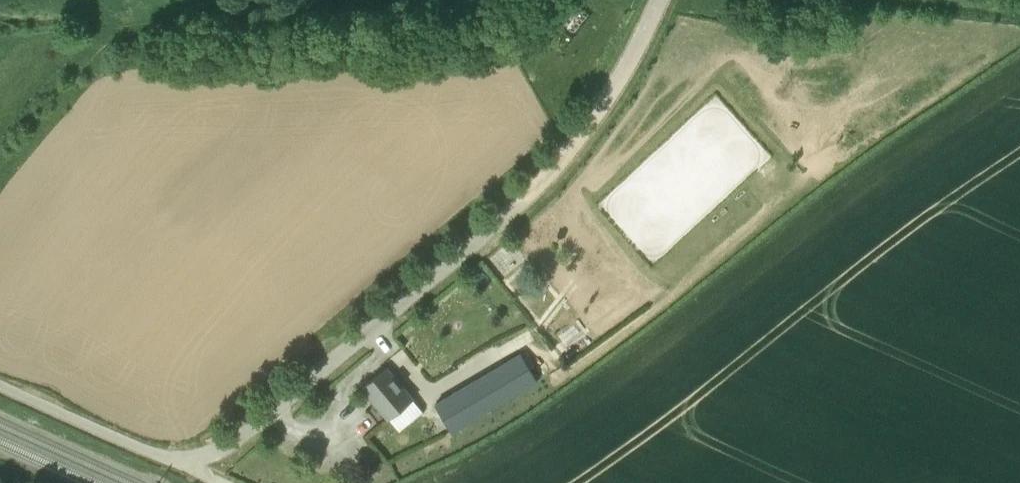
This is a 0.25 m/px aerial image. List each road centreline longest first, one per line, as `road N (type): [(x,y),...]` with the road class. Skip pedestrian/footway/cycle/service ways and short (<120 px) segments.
road 1 (unclassified): [(0,385),(161,456),(179,461),(226,447),(534,190),(619,80),(659,0)]

